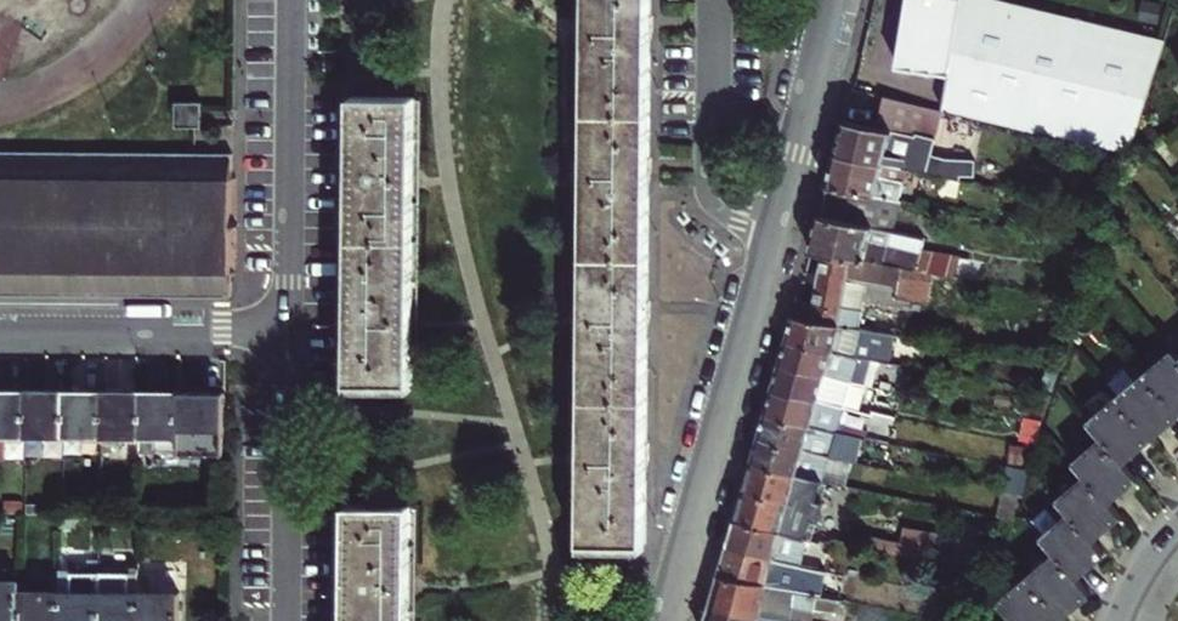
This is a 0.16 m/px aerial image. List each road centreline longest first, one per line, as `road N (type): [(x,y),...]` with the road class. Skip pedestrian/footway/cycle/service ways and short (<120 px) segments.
road 1 (residential): [(775,233),(664,620)]
road 2 (residential): [(285,336),(288,0)]
road 3 (residential): [(0,333),(285,336)]
road 4 (residential): [(282,620),(285,336)]
road 5 (residential): [(775,233),(739,216),(714,189),(714,0)]
road 6 (residential): [(832,0),(775,233)]

